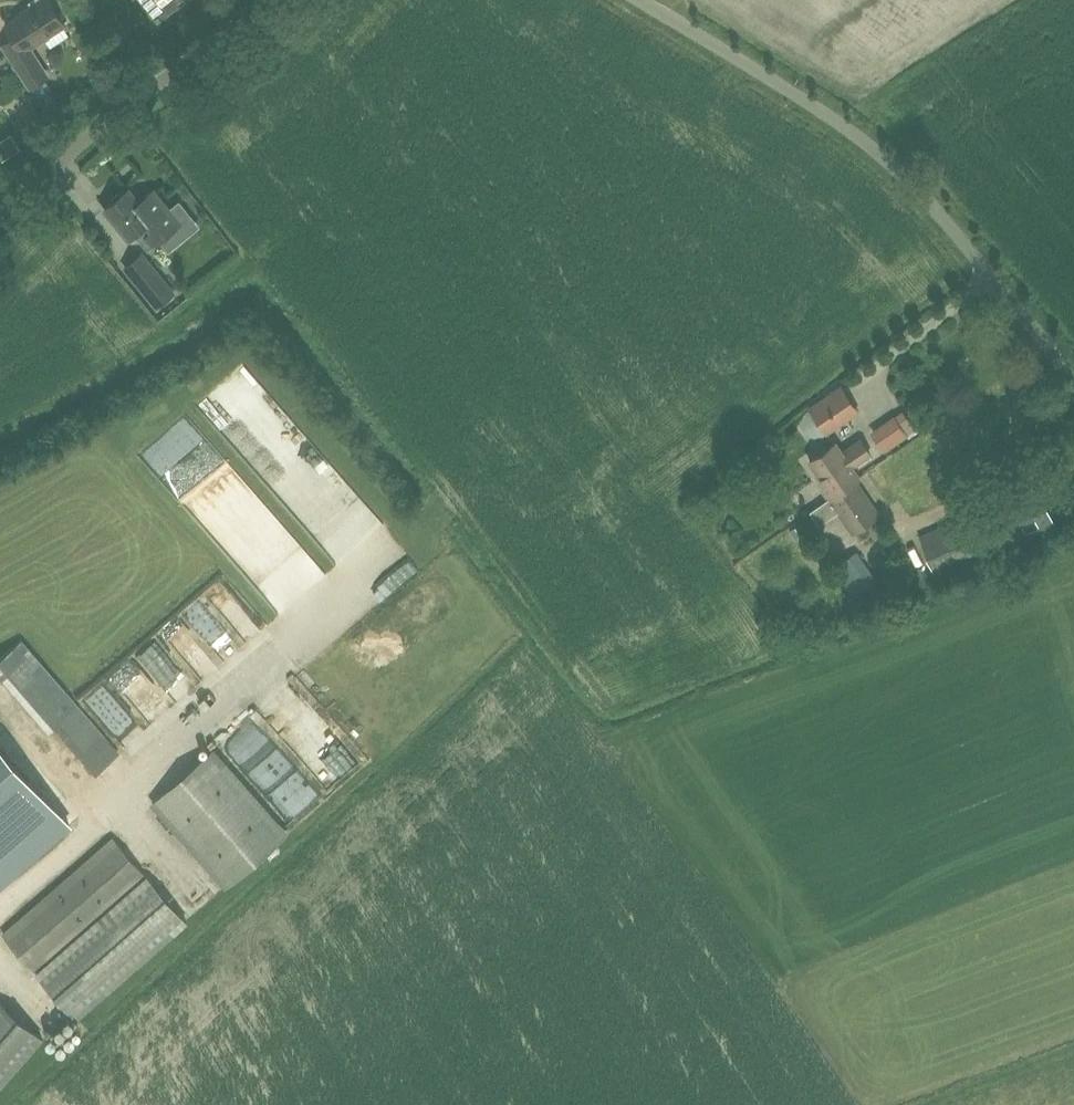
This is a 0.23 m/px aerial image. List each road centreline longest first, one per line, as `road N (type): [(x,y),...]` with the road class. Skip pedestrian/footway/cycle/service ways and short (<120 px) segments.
road 1 (unclassified): [(1073,384),(1043,333),(913,182),(646,0)]
road 2 (unclassified): [(0,223),(66,157),(260,0)]

